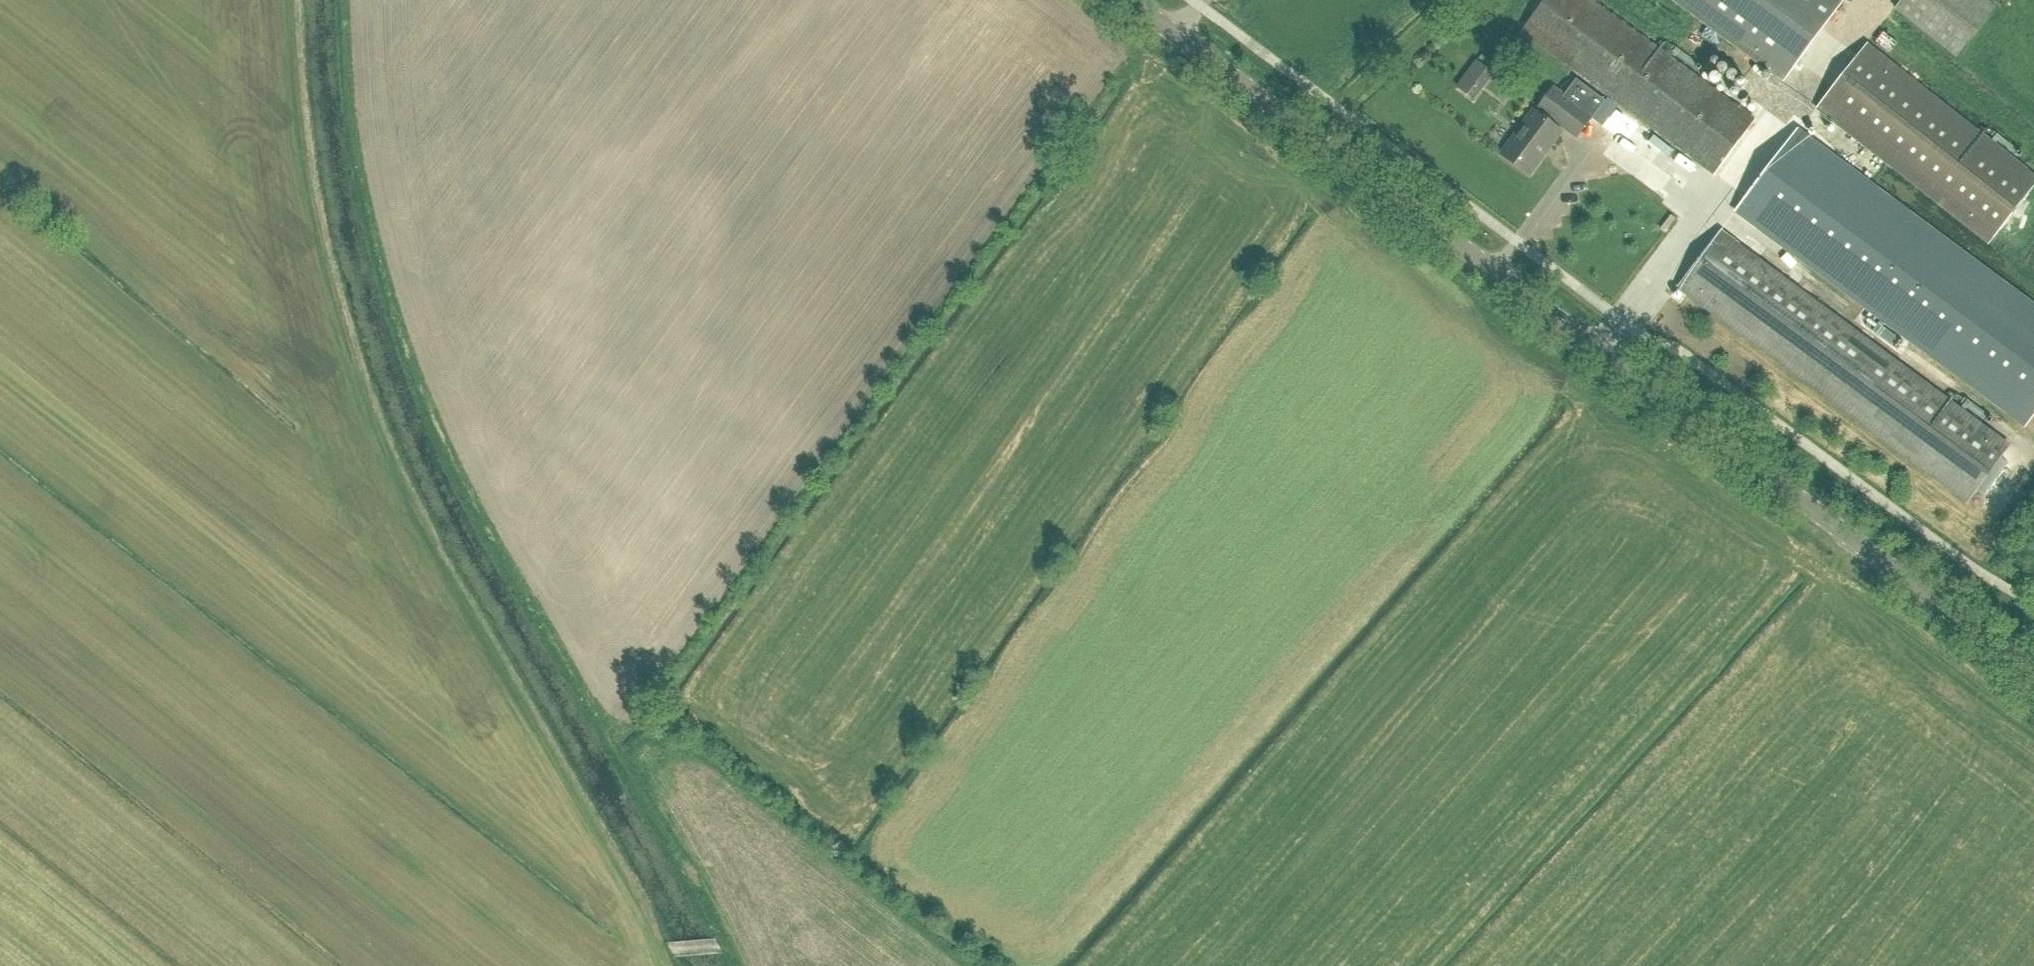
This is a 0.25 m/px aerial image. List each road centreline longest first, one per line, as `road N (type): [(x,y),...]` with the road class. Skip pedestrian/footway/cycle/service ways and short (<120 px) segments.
road 1 (tertiary): [(2033,673),(1131,0)]
road 2 (track): [(1315,137),(1454,0)]

